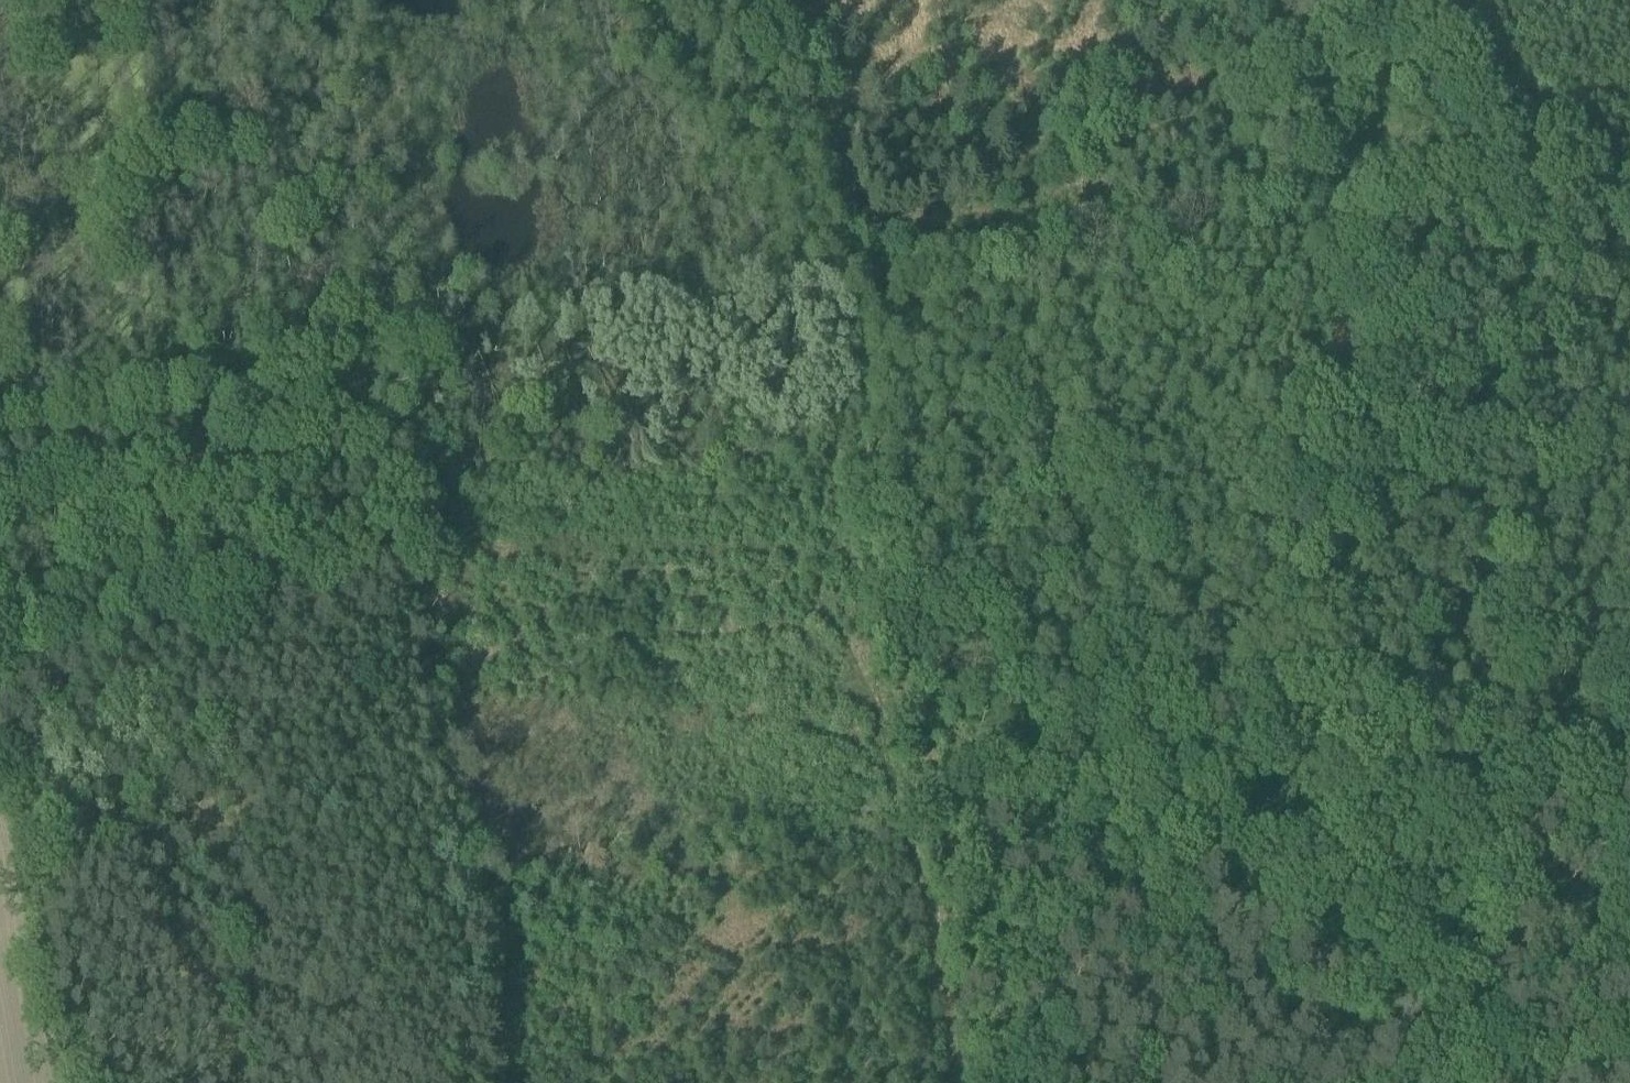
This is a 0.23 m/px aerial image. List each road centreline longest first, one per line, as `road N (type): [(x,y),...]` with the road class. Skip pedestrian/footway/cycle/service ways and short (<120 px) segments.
road 1 (track): [(1410,0),(1629,187)]
road 2 (track): [(973,1082),(945,928),(914,840)]

